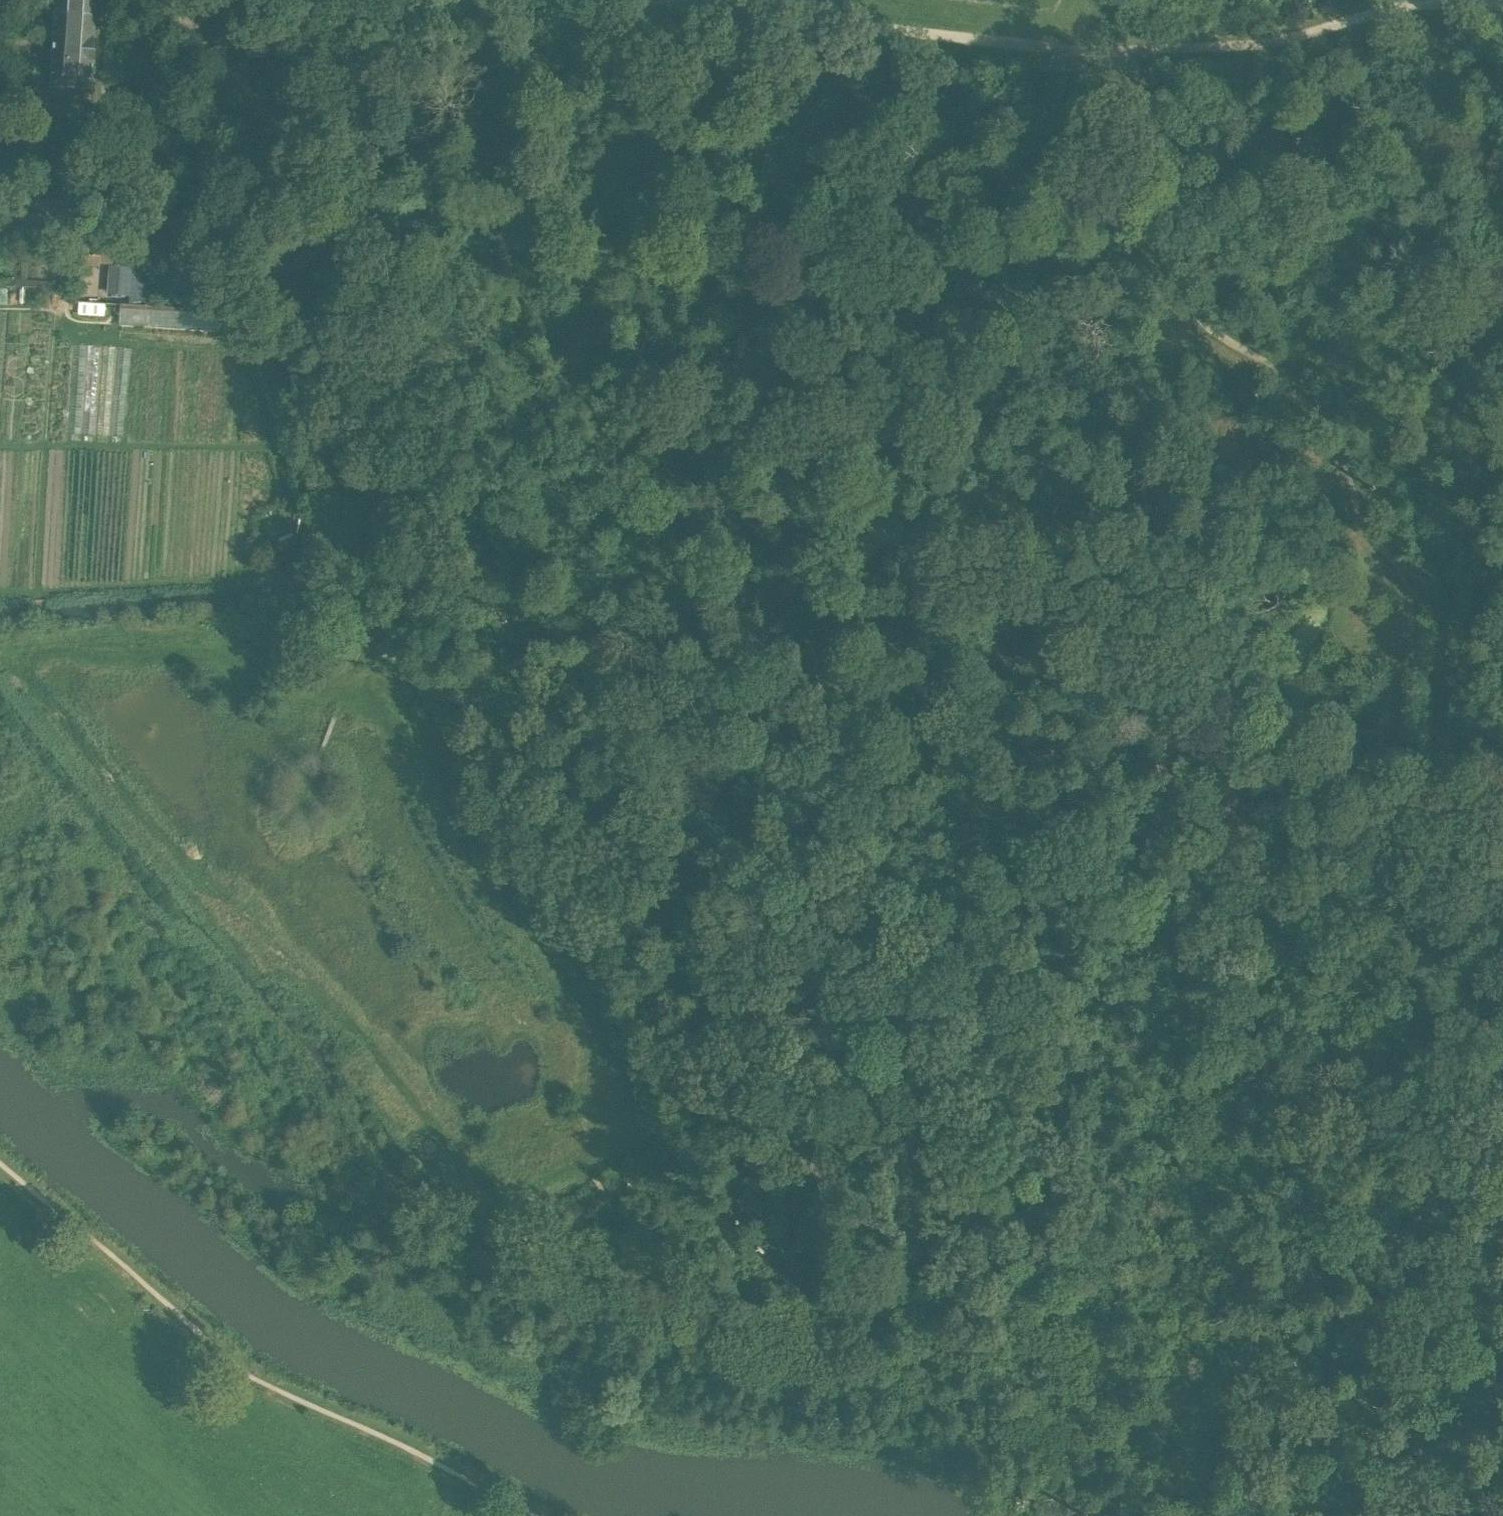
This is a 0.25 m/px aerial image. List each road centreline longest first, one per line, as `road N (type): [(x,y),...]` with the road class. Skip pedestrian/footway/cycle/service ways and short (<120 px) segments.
road 1 (track): [(666,0),(1114,54)]
road 2 (track): [(1114,54),(1249,48),(1438,0)]

